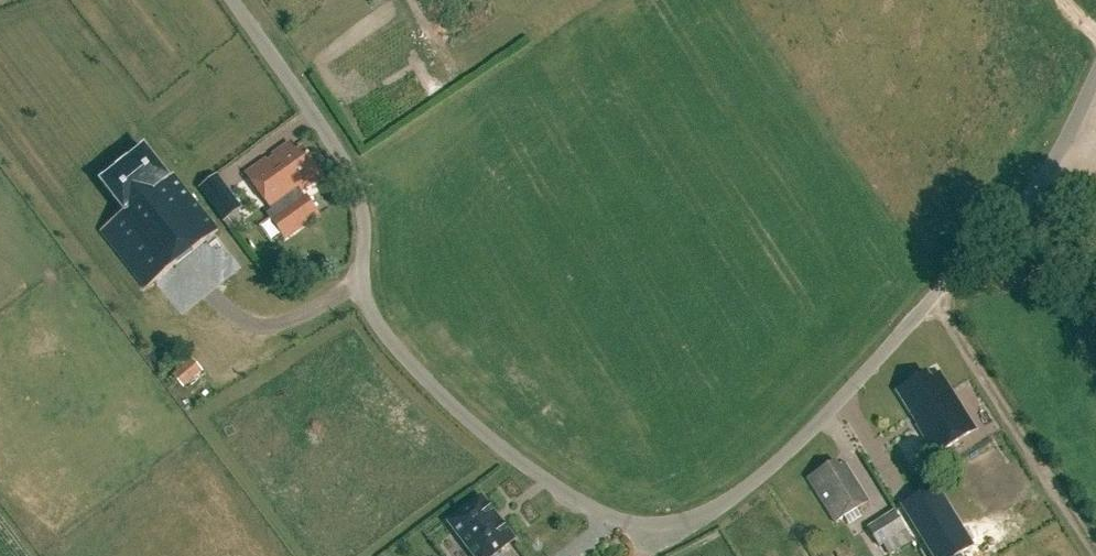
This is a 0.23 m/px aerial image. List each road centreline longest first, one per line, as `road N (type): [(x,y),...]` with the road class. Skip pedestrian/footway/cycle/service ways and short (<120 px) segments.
road 1 (residential): [(231,0),(352,181),(362,221),(361,294),(376,322),(495,444),(576,501),(649,536),(714,511),(821,424),(1035,186),(1095,73)]
road 2 (track): [(933,299),(1095,555)]

